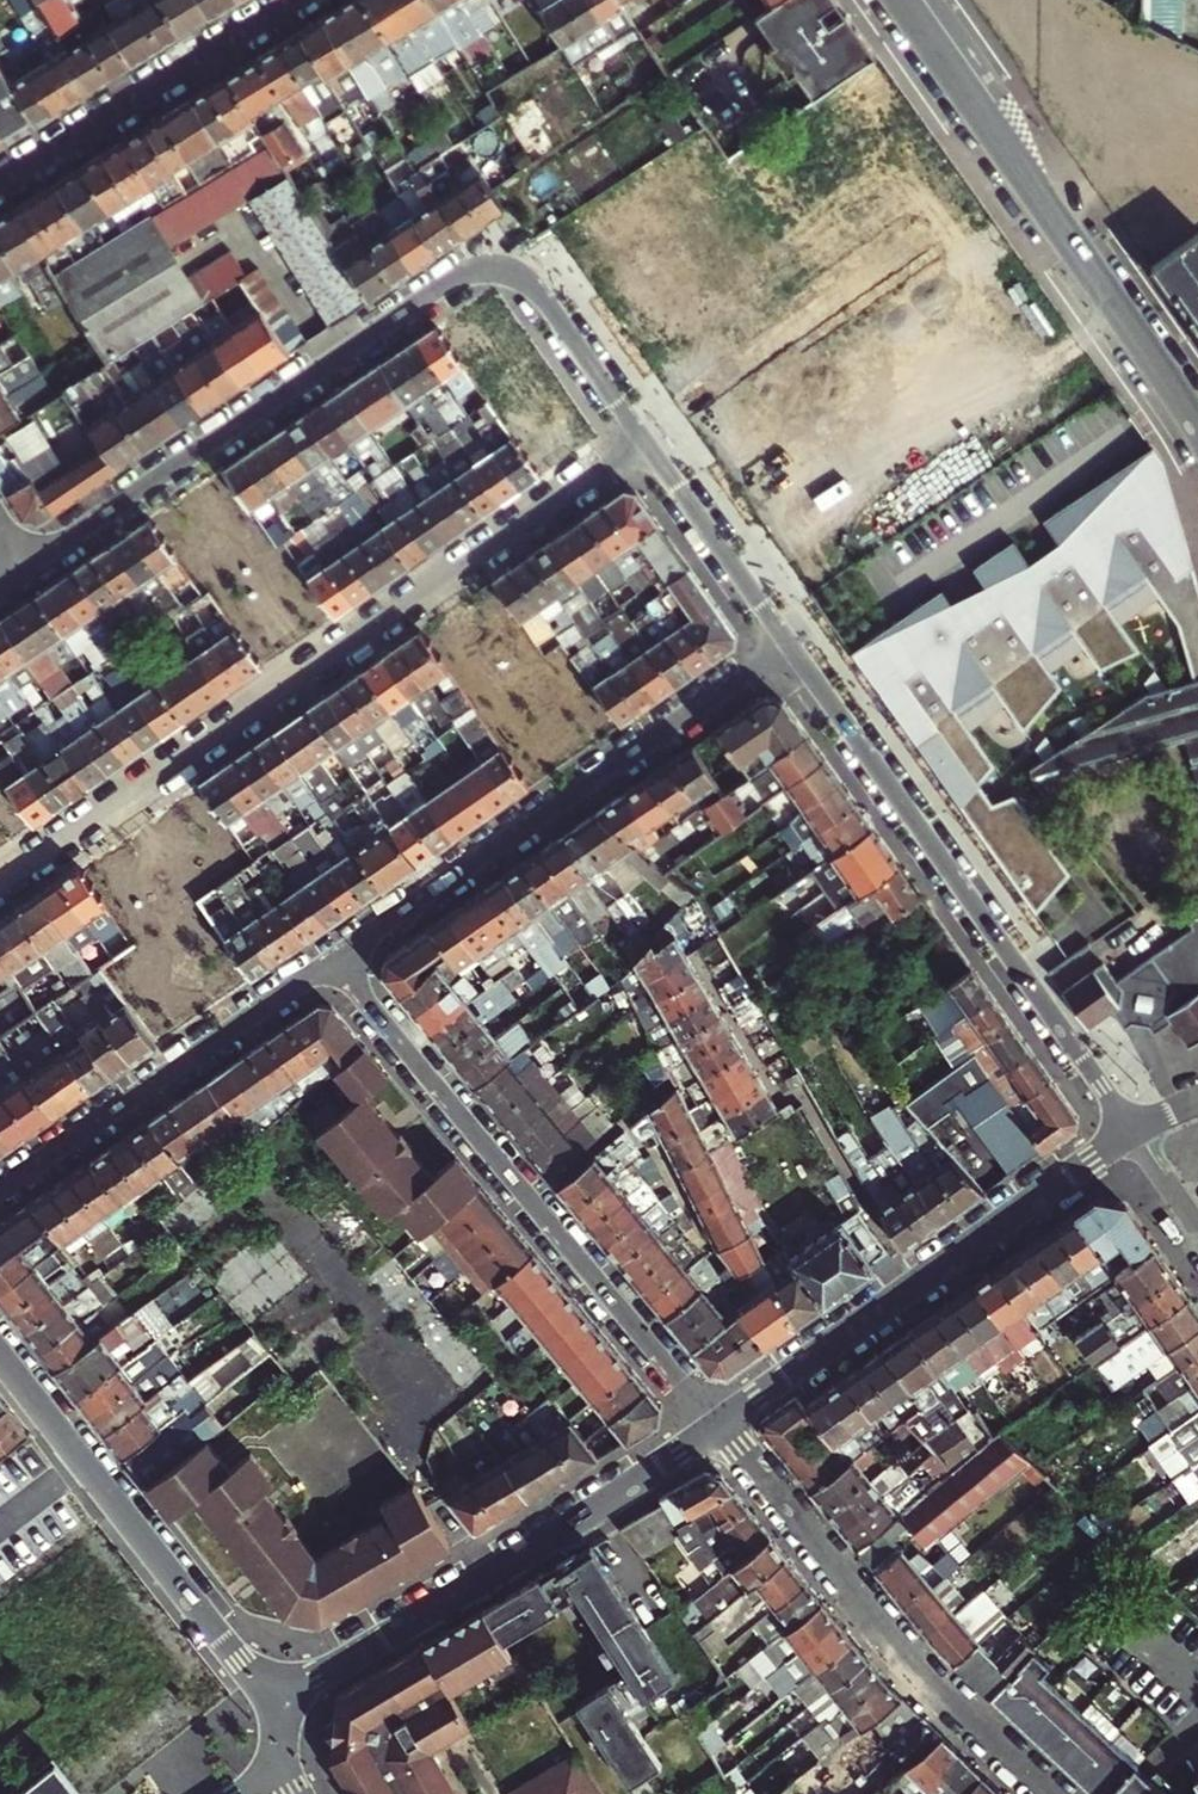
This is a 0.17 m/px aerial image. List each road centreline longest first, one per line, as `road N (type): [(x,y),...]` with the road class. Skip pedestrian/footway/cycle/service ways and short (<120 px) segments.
road 1 (residential): [(23,572),(471,273),(514,274),(539,290),(646,443)]
road 2 (residential): [(646,443),(0,889)]
road 3 (residential): [(711,1428),(333,958)]
road 4 (residential): [(789,646),(1135,1133)]
road 5 (residential): [(333,958),(789,646)]
road 6 (tertiary): [(900,0),(1197,428)]
road 7 (residential): [(711,1428),(1135,1133)]
road 8 (residential): [(280,1701),(592,1513),(711,1428)]
road 9 (residential): [(1054,1793),(910,1655),(711,1428)]
road 10 (residential): [(0,1349),(249,1672),(280,1701)]
road 11 (residential): [(0,1186),(333,958)]
road 12 (residential): [(296,0),(0,184)]
road 13 (residential): [(646,443),(789,646)]

